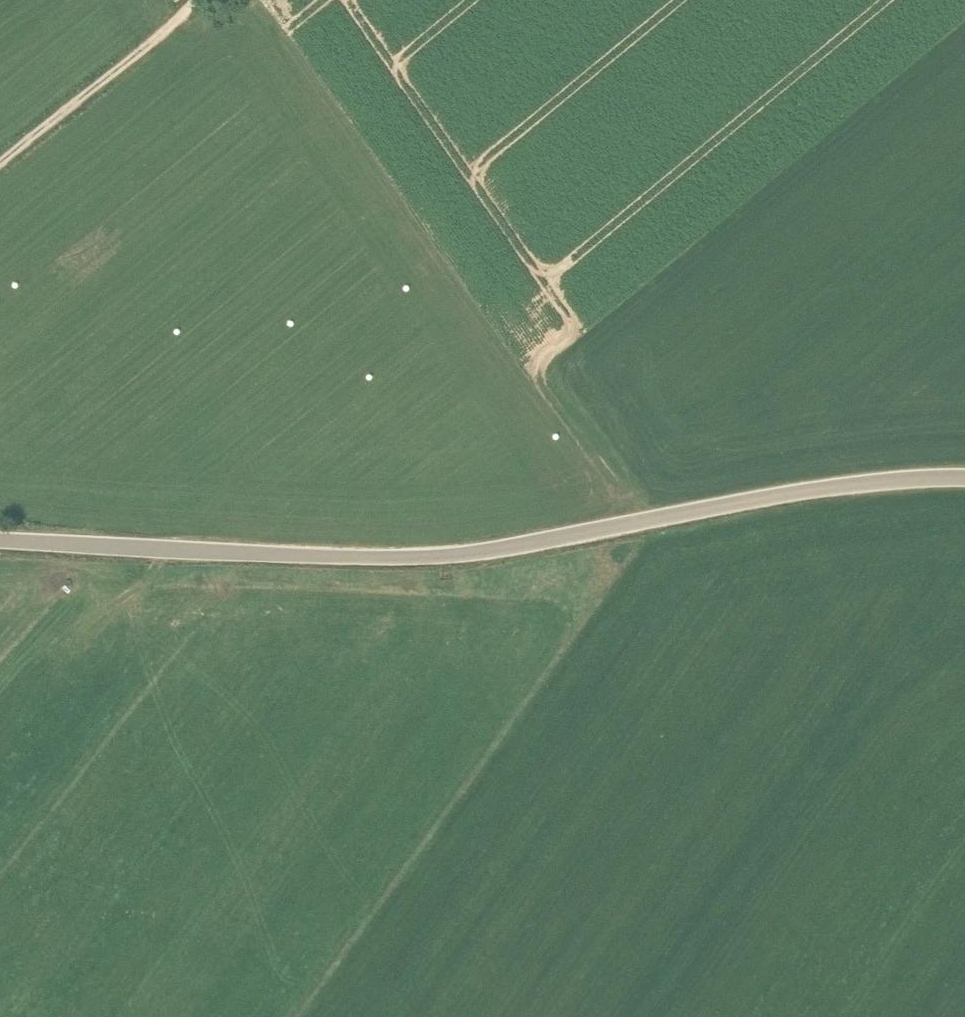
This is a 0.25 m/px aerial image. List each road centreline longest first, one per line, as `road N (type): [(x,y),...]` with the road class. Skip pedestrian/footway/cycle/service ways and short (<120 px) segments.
road 1 (tertiary): [(964,477),(859,482),(438,555),(0,540)]
road 2 (track): [(198,0),(0,163)]

